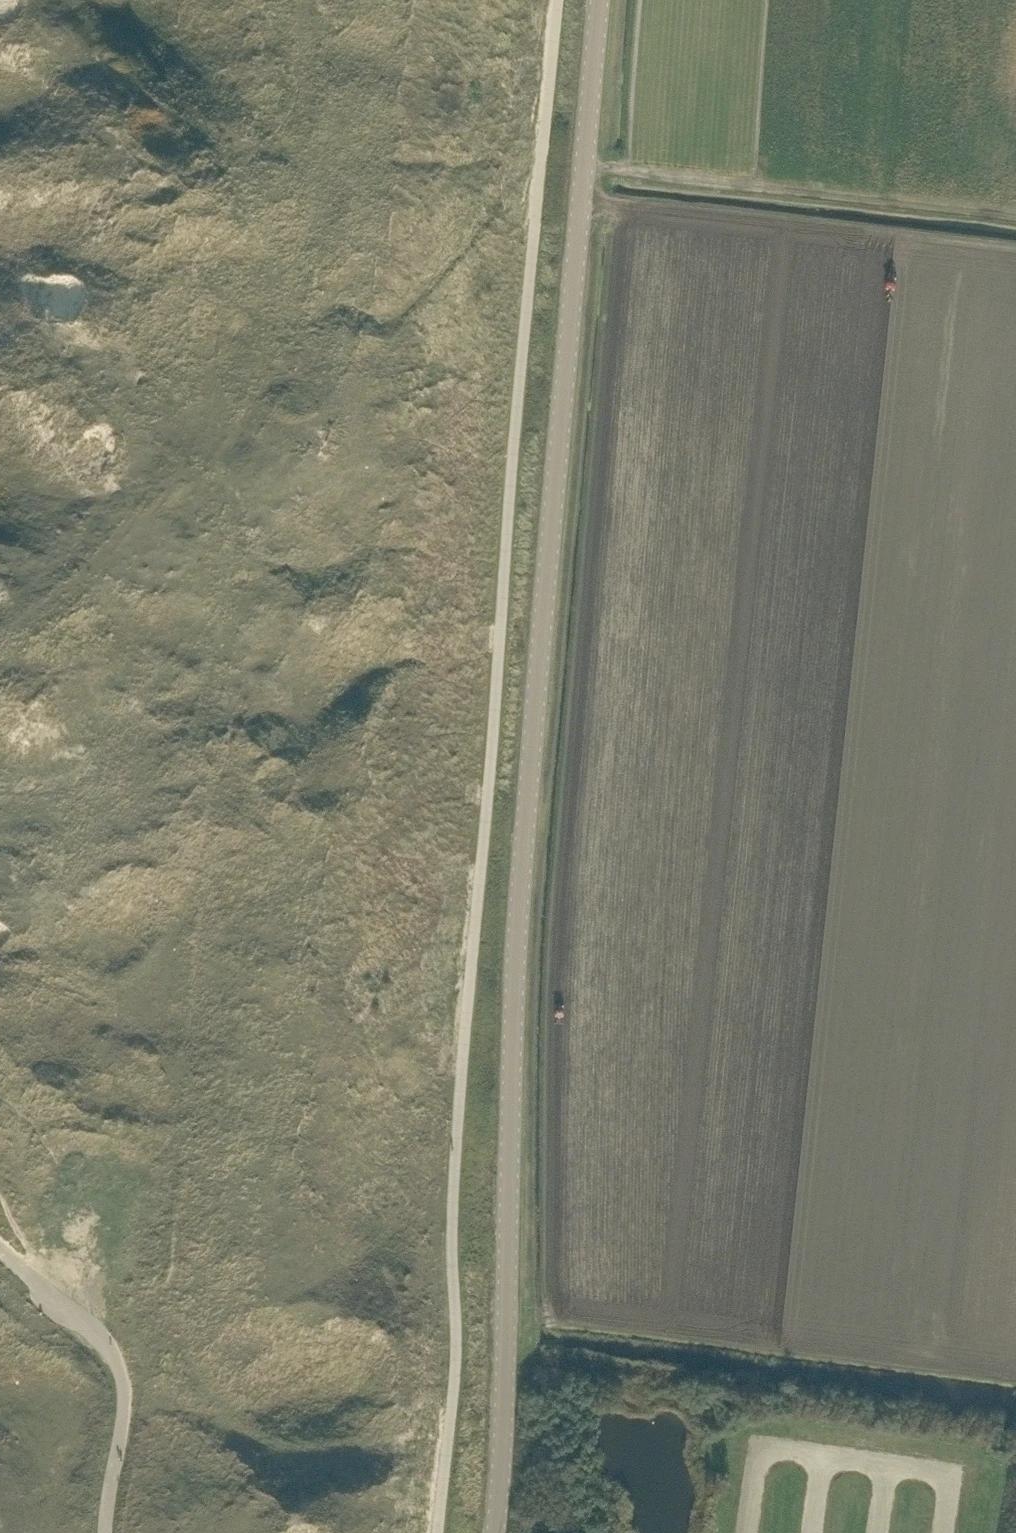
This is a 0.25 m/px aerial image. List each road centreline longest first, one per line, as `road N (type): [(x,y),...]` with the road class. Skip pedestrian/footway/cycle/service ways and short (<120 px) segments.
road 1 (tertiary): [(494,1532),(527,834),(603,0)]

